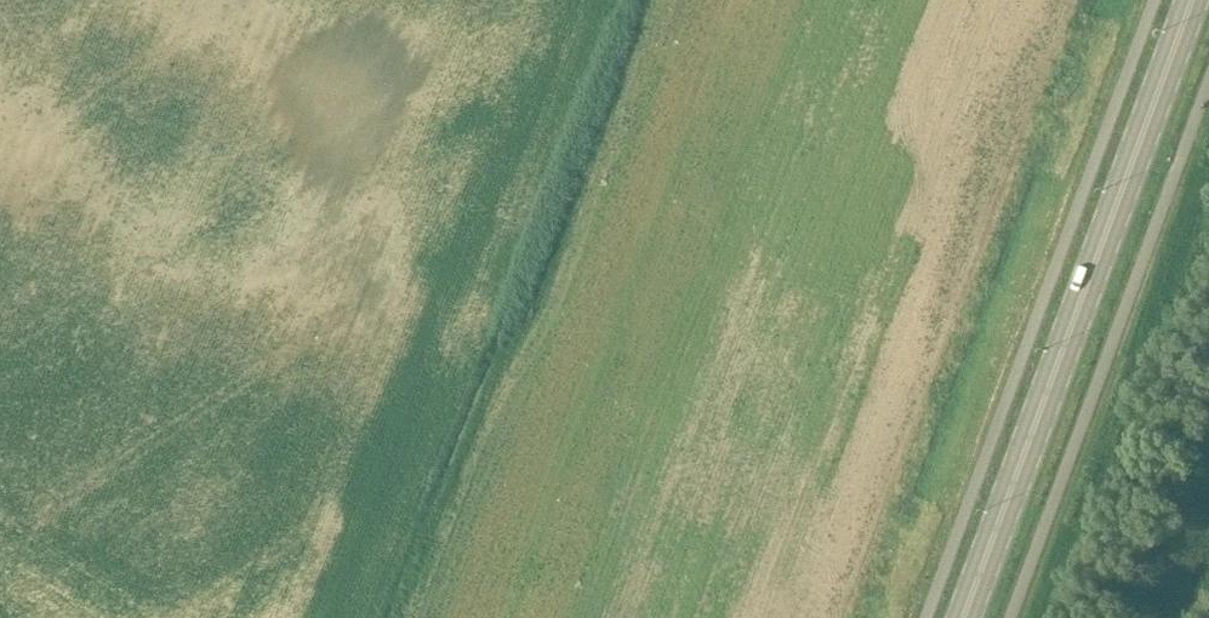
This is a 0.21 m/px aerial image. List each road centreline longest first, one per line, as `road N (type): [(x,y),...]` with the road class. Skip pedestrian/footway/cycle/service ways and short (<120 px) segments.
road 1 (secondary): [(961,617),(1191,0)]

